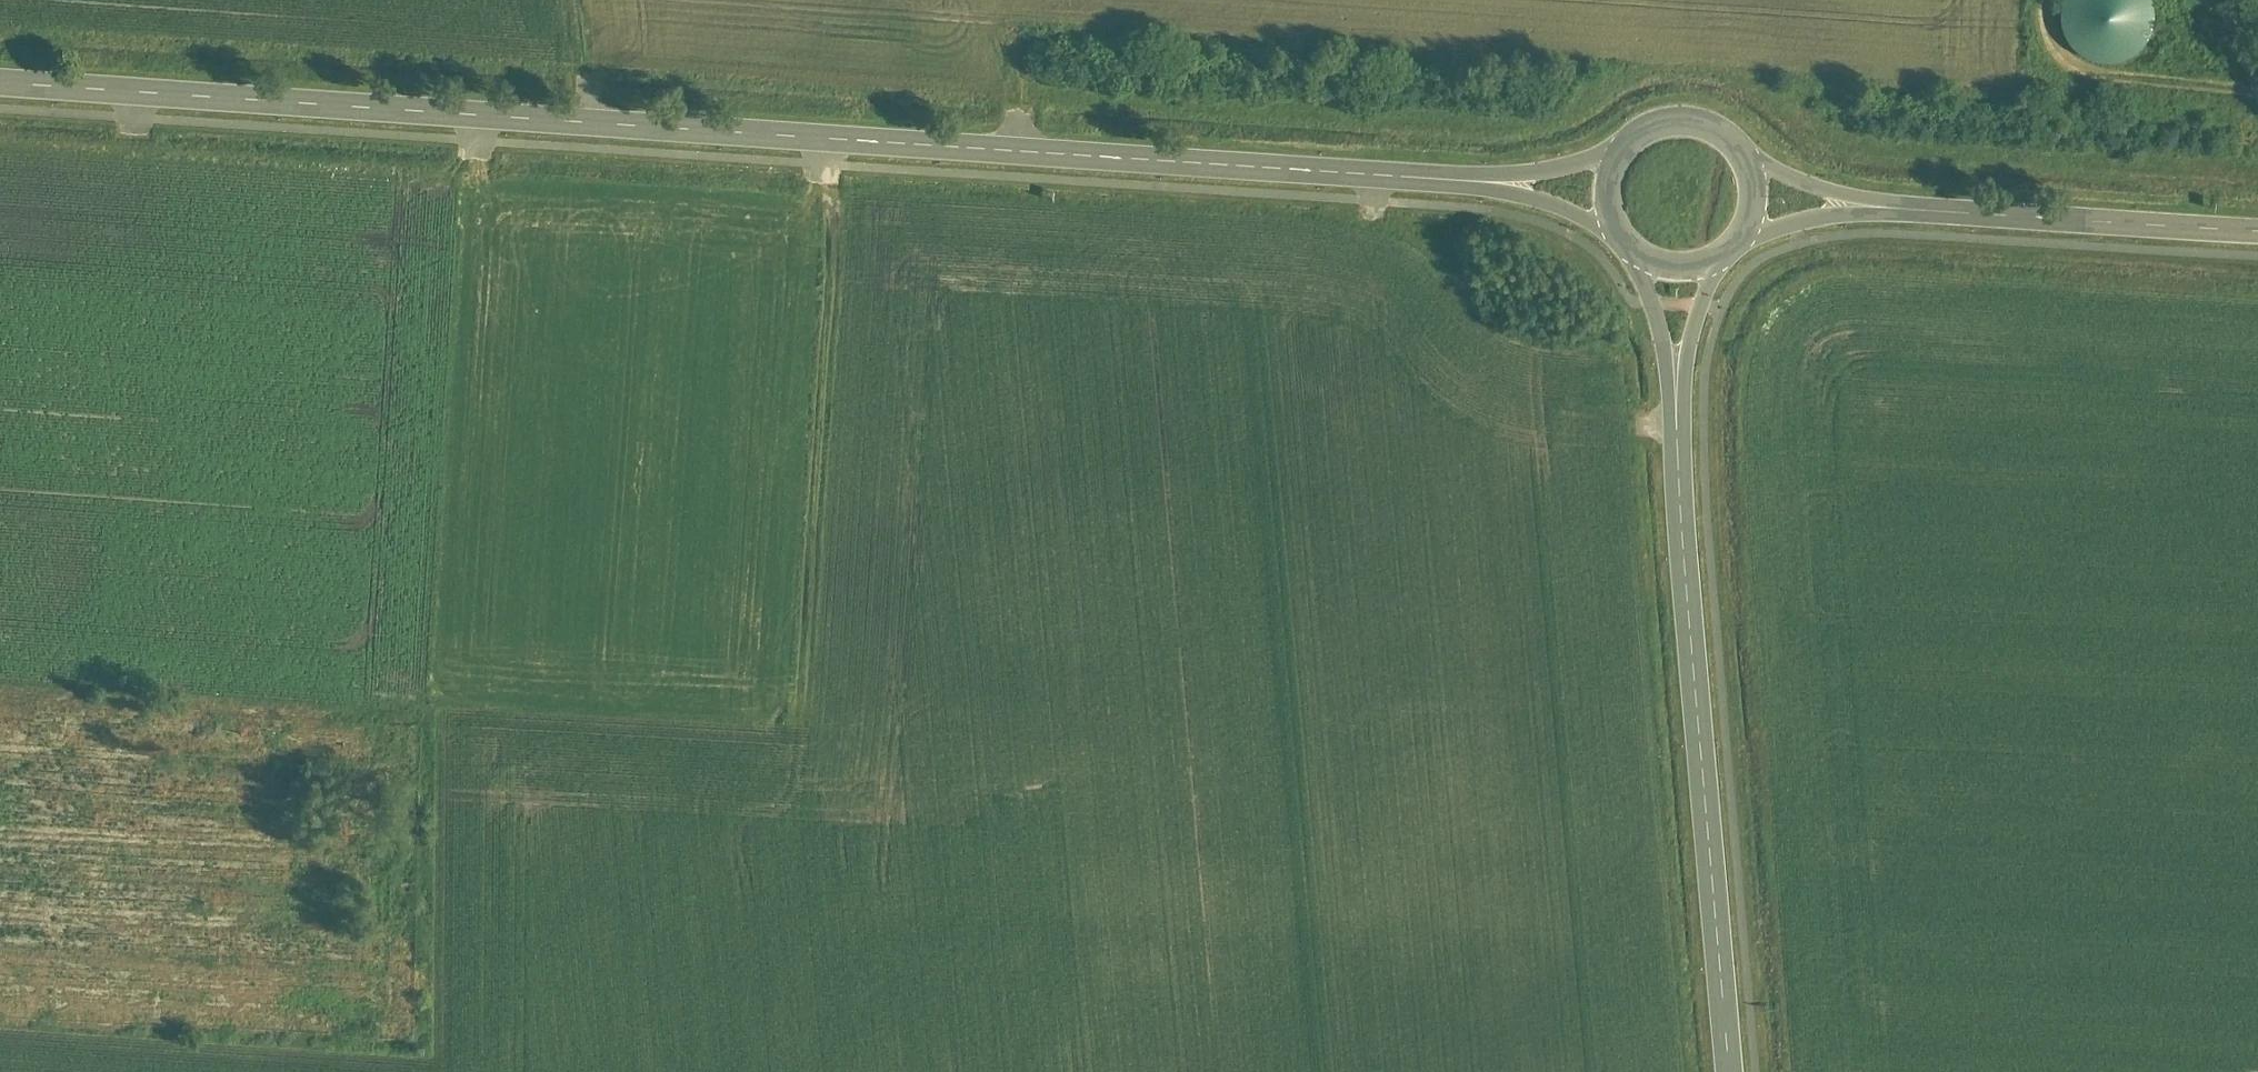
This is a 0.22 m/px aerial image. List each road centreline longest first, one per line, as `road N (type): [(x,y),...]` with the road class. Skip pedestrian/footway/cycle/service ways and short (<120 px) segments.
road 1 (tertiary): [(1402,180),(0,85)]
road 2 (tertiary): [(1677,458),(1732,1071)]
road 3 (tertiary): [(1922,217),(2257,237)]
road 4 (tertiary): [(1630,143),(1562,171),(1402,180)]
road 5 (tertiary): [(1622,239),(1538,200),(1402,180)]
road 6 (tertiary): [(1677,458),(1664,346),(1632,250)]
road 7 (tertiary): [(1718,262),(1689,360),(1677,458)]
road 8 (tertiary): [(1736,249),(1796,225),(1922,217)]
road 9 (tertiary): [(1922,217),(1793,182),(1744,153)]
road 10 (tertiary): [(1744,153),(1695,122),(1658,126),(1630,143)]

